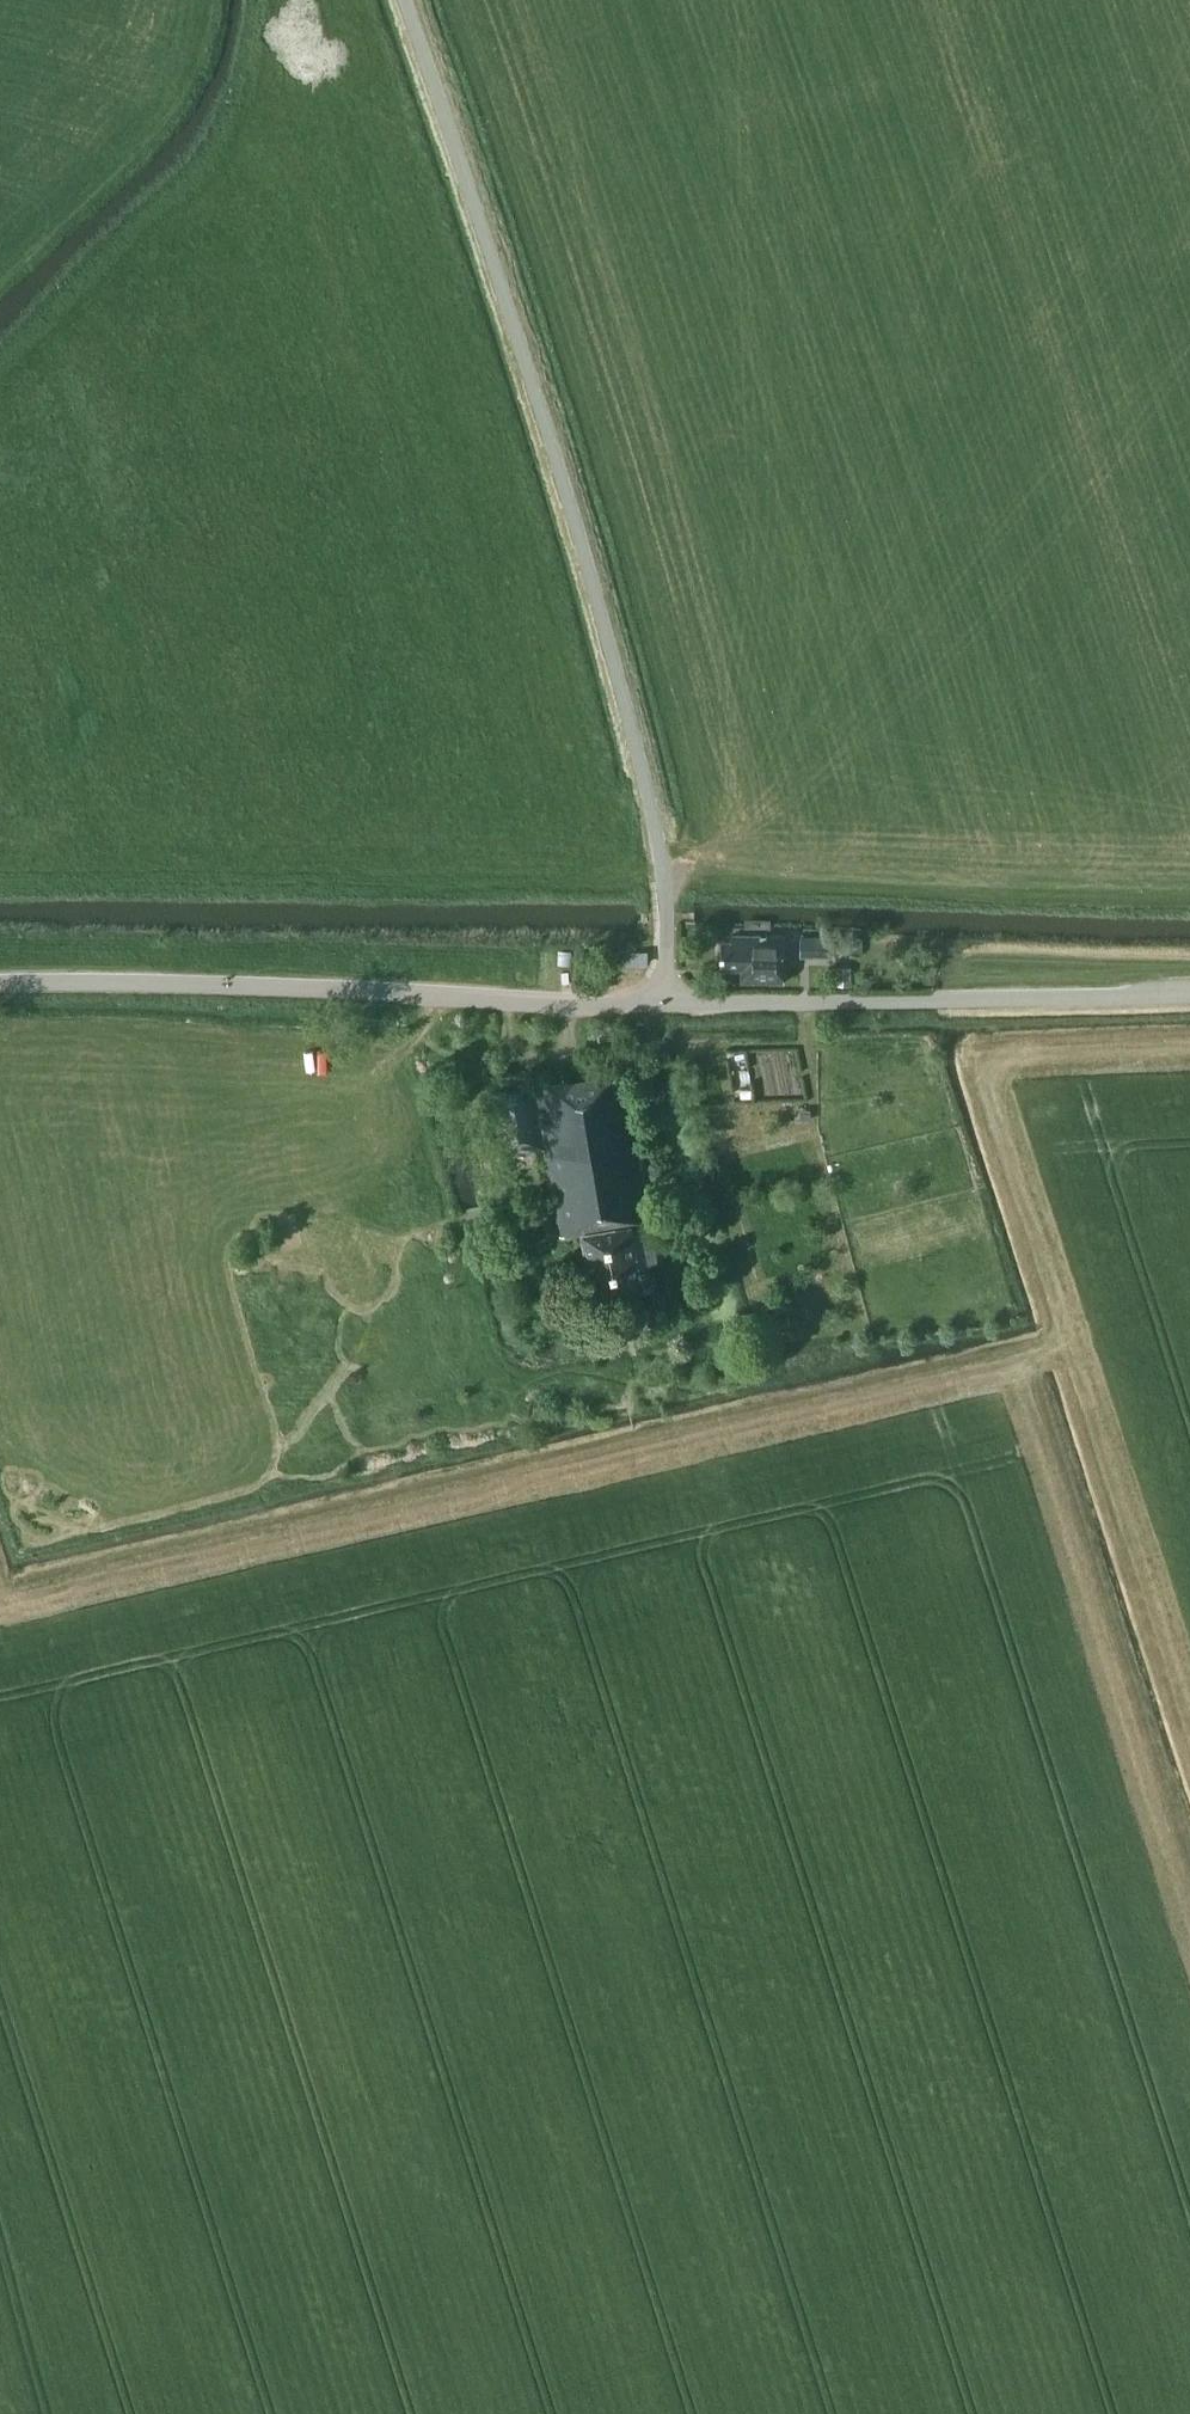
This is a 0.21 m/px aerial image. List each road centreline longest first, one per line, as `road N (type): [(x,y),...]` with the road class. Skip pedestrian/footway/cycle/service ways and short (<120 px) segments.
road 1 (unclassified): [(405,0),(559,464),(646,779),(666,887),(671,1003)]
road 2 (unclassified): [(0,986),(671,1003)]
road 3 (unclassified): [(671,1003),(1189,995)]

